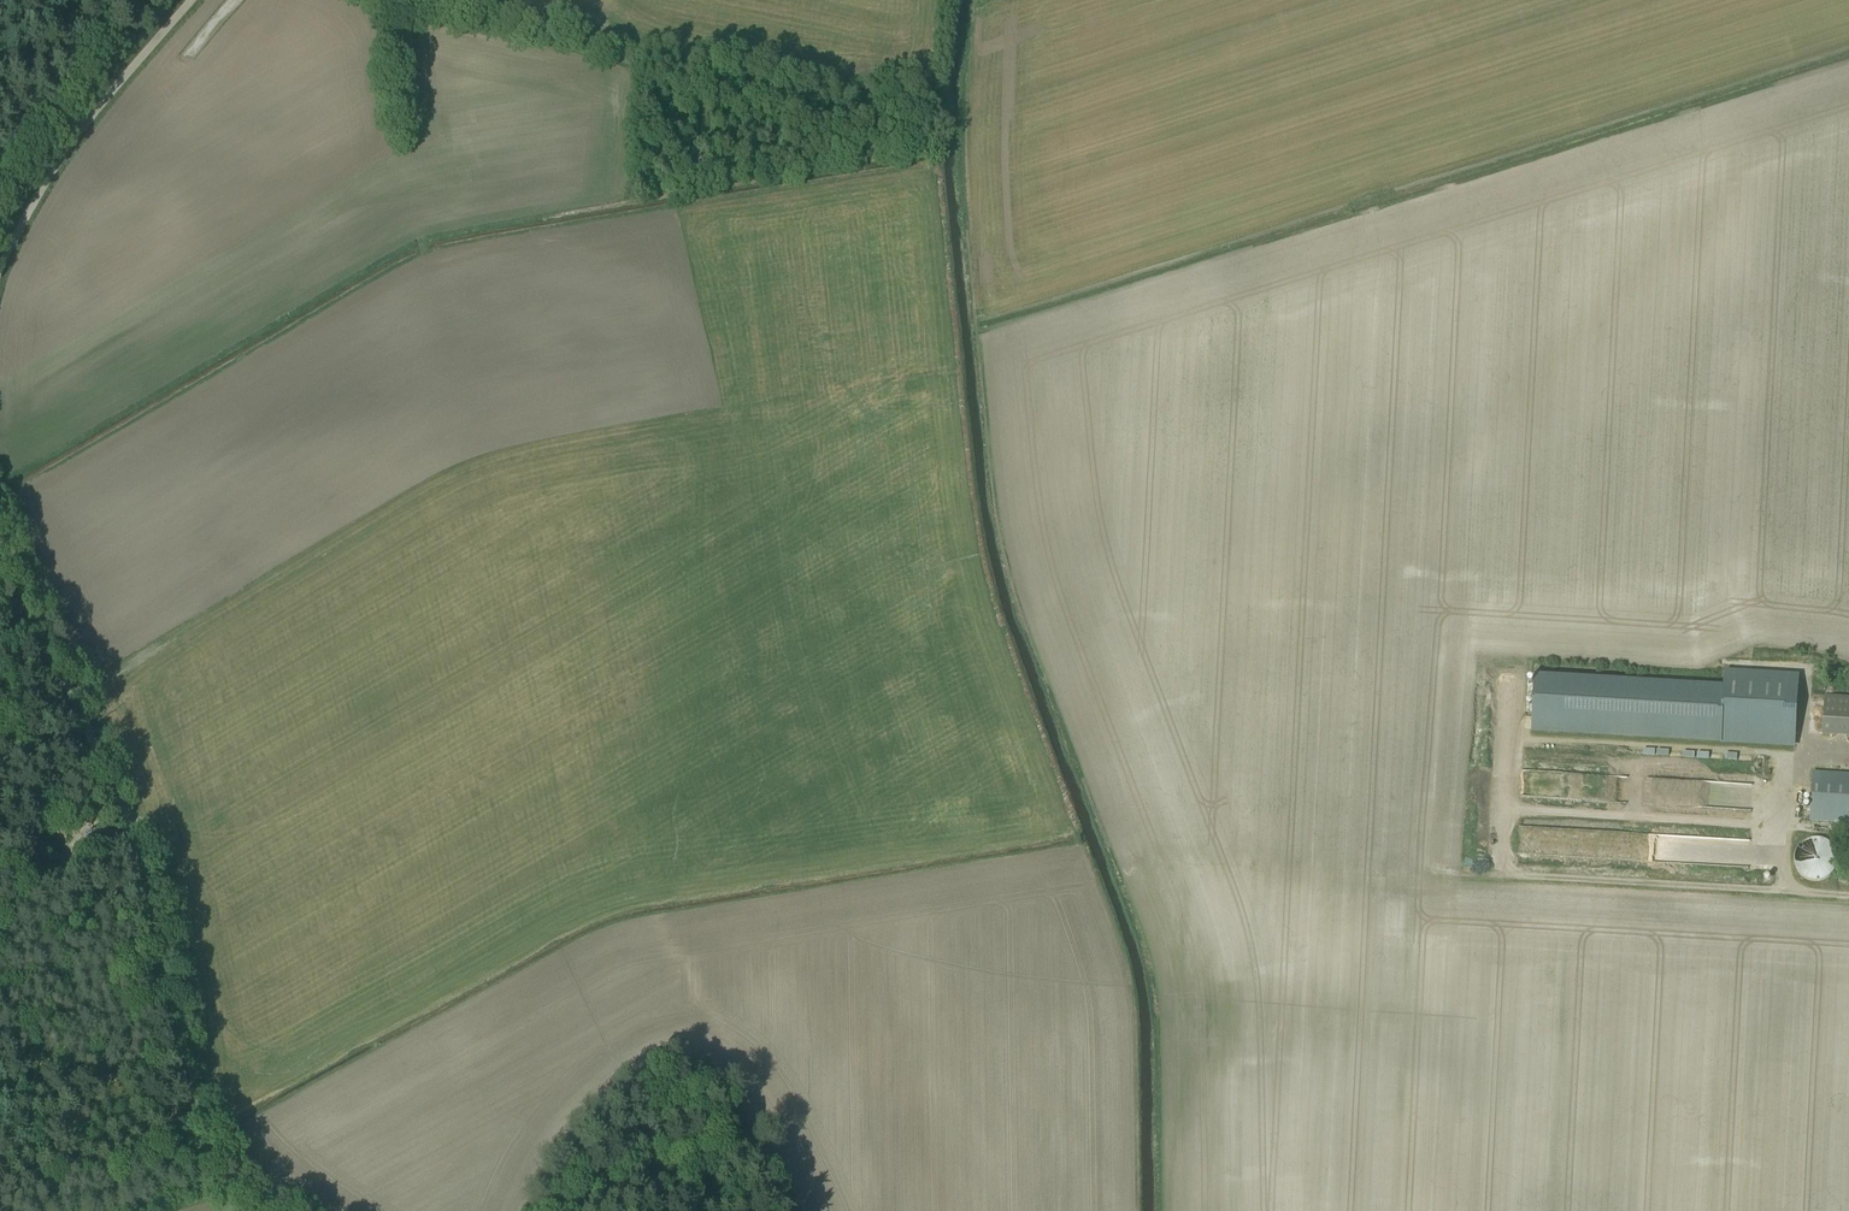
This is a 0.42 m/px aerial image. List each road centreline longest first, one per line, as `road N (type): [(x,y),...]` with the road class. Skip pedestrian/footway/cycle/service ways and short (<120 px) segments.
road 1 (track): [(274,1210),(251,1195),(204,1132),(165,1006),(123,810),(0,528)]
road 2 (track): [(1848,896),(1443,871)]
road 3 (unclassified): [(0,275),(37,201),(113,91),(190,0)]

